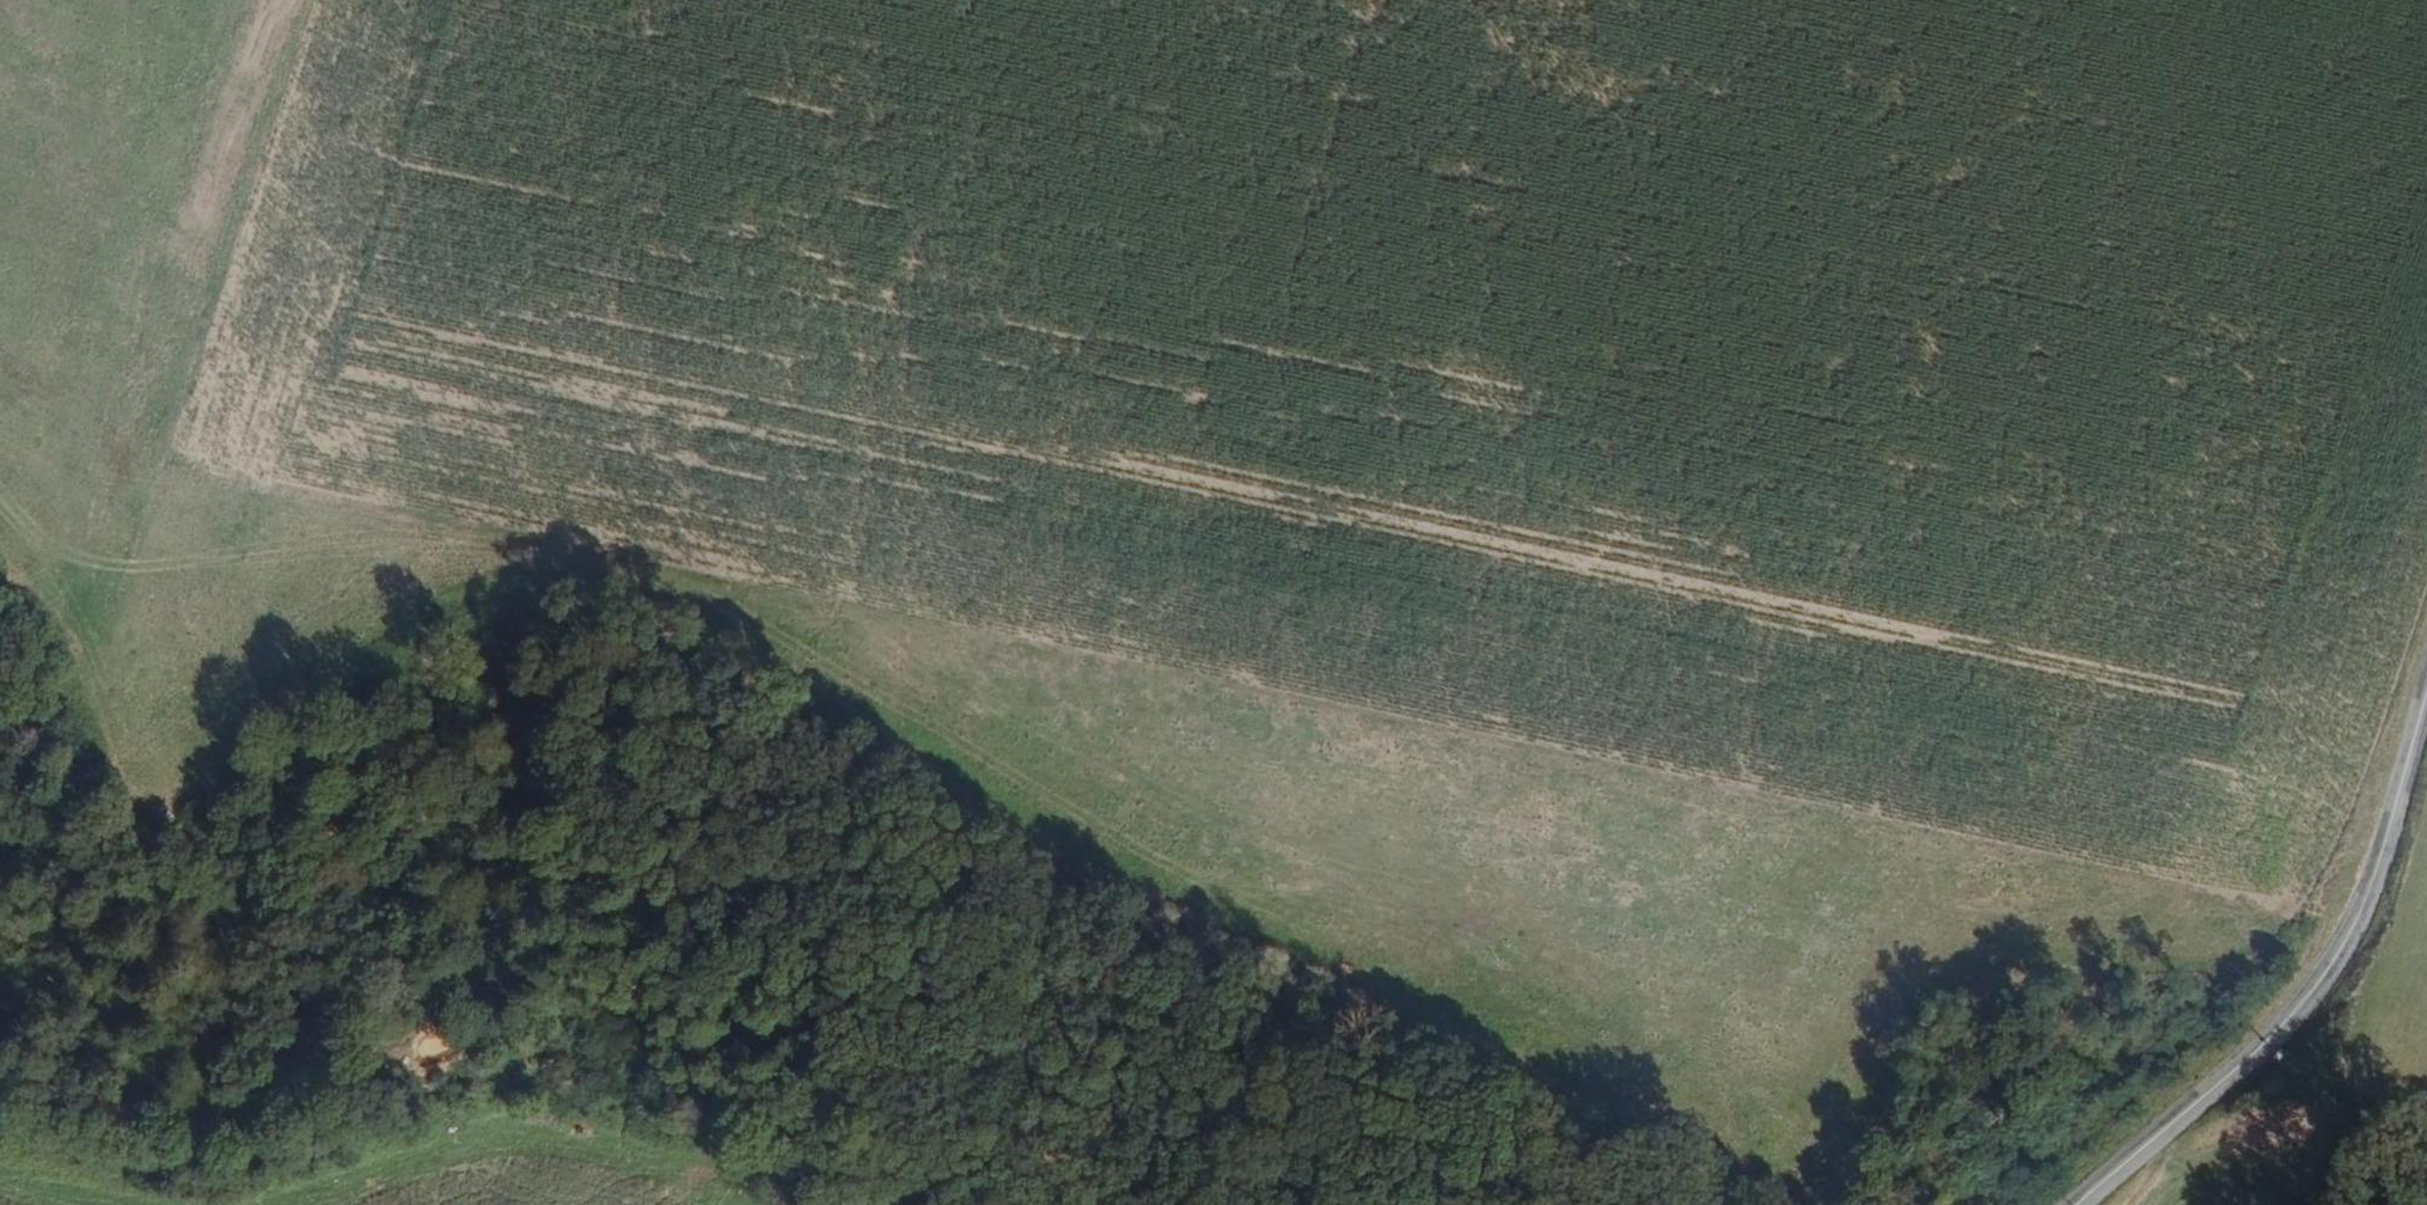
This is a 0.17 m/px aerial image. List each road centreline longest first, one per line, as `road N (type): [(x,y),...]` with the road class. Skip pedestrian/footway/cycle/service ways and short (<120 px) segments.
road 1 (tertiary): [(2426,696),(2363,906),(2324,977),(2268,1037),(2076,1204)]

